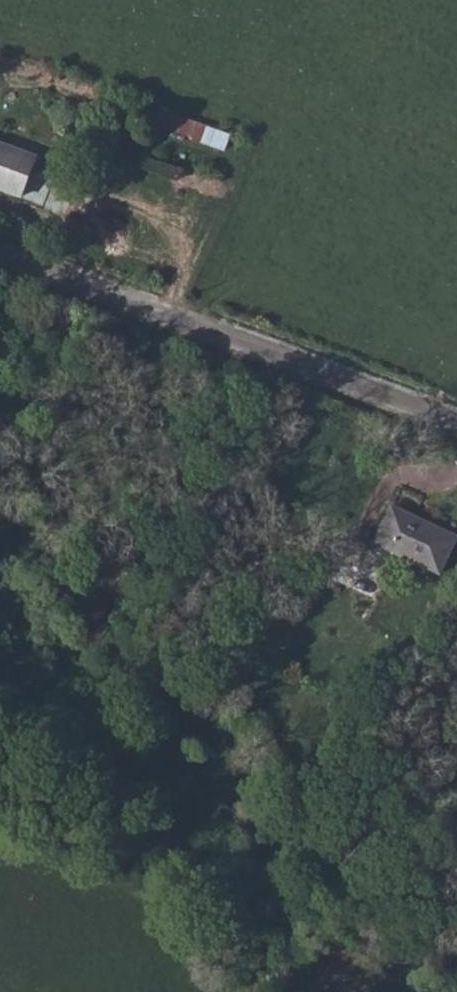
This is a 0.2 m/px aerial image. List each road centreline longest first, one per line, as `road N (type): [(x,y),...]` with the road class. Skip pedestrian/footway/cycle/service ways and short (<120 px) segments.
road 1 (unclassified): [(456,420),(0,259)]

